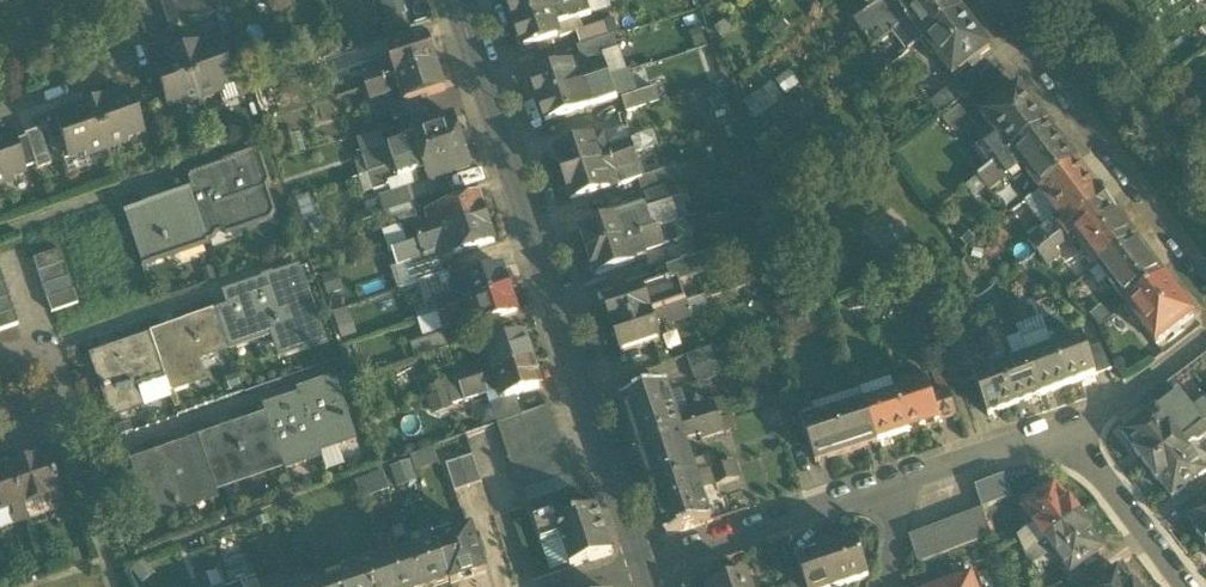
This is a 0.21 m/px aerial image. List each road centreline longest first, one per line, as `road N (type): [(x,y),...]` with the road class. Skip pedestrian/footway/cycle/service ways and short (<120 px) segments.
road 1 (residential): [(649,563),(461,0)]
road 2 (residential): [(1205,282),(986,0)]
road 3 (residential): [(649,563),(895,477)]
road 4 (residential): [(0,110),(143,62),(123,0)]
road 5 (residential): [(0,361),(205,295)]
road 6 (residential): [(1184,586),(1065,428)]
road 7 (residential): [(0,231),(182,170)]
road 8 (residential): [(895,477),(1065,428)]
road 9 (residential): [(1065,428),(1205,339)]

